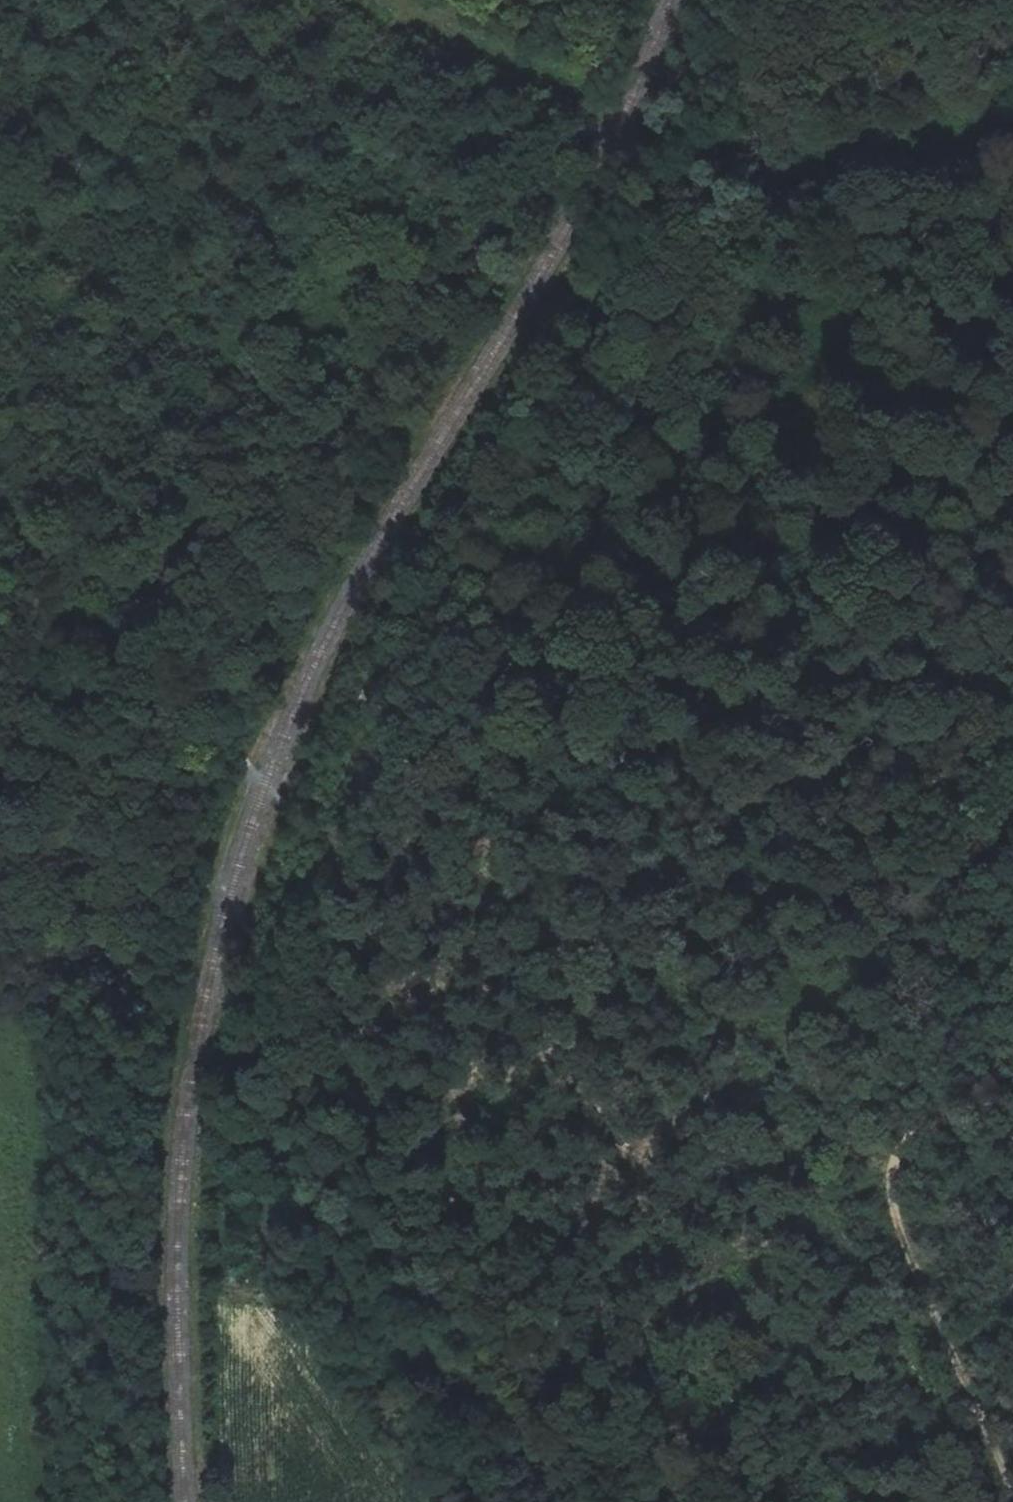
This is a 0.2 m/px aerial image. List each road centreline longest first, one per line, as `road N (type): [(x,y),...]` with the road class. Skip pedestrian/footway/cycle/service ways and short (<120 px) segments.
road 1 (track): [(321,809),(290,873),(274,977),(328,1058),(578,1317),(656,1501)]
road 2 (track): [(704,544),(600,564),(439,643),(357,742),(321,809)]
road 3 (track): [(1012,1473),(909,1248),(900,1180),(918,1143),(947,1127),(980,1125),(1012,1137)]

